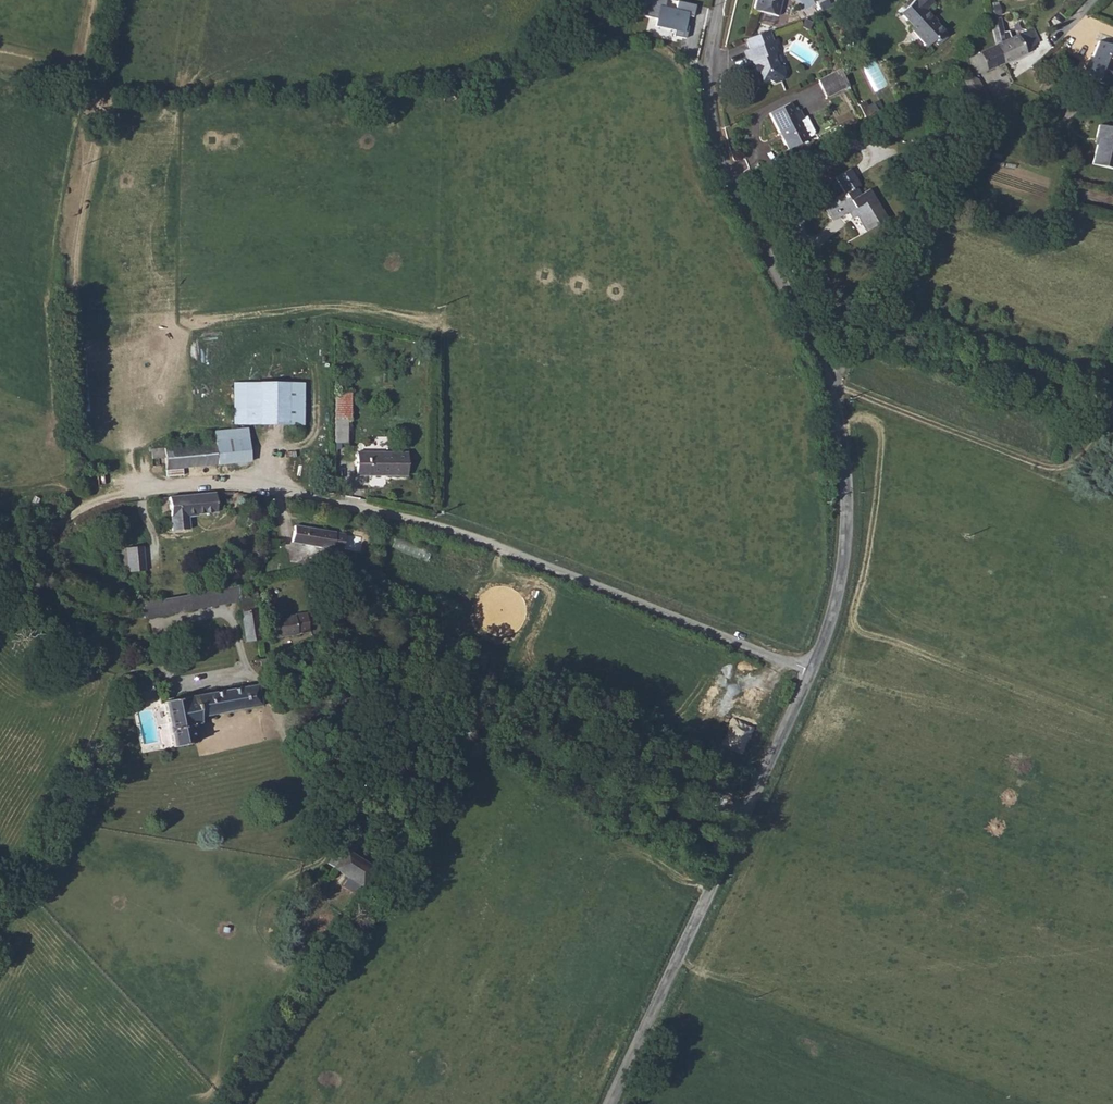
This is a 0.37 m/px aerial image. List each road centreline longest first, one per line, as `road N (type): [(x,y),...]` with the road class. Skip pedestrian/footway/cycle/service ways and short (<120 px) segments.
road 1 (unclassified): [(138,491),(241,483),(462,536),(812,673)]
road 2 (unclassified): [(812,673),(609,1103)]
road 3 (residential): [(1101,0),(1050,45),(937,193),(841,365),(825,378)]
road 4 (unclassified): [(825,378),(847,508),(836,599),(812,673)]
road 5 (unclassified): [(716,147),(825,378)]
road 6 (residential): [(721,0),(706,91),(716,147)]
road 7 (track): [(0,514),(138,491)]

